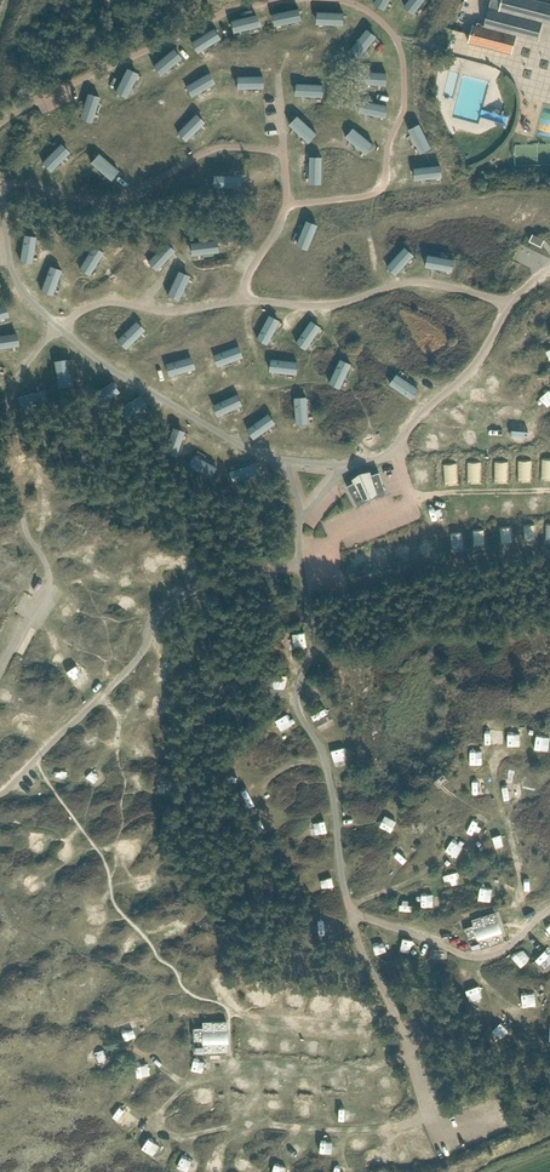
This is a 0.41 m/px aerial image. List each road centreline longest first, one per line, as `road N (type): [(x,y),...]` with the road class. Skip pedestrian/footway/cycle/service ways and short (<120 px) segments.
road 1 (track): [(344,580),(549,553)]
road 2 (track): [(527,930),(493,769),(509,750)]
road 3 (track): [(228,438),(261,387),(248,301)]
road 4 (track): [(549,492),(411,497)]
road 5 (track): [(188,414),(237,387),(315,383)]
road 6 (track): [(420,415),(474,428),(549,411)]
road 7 (track): [(475,957),(480,981),(549,1057)]

